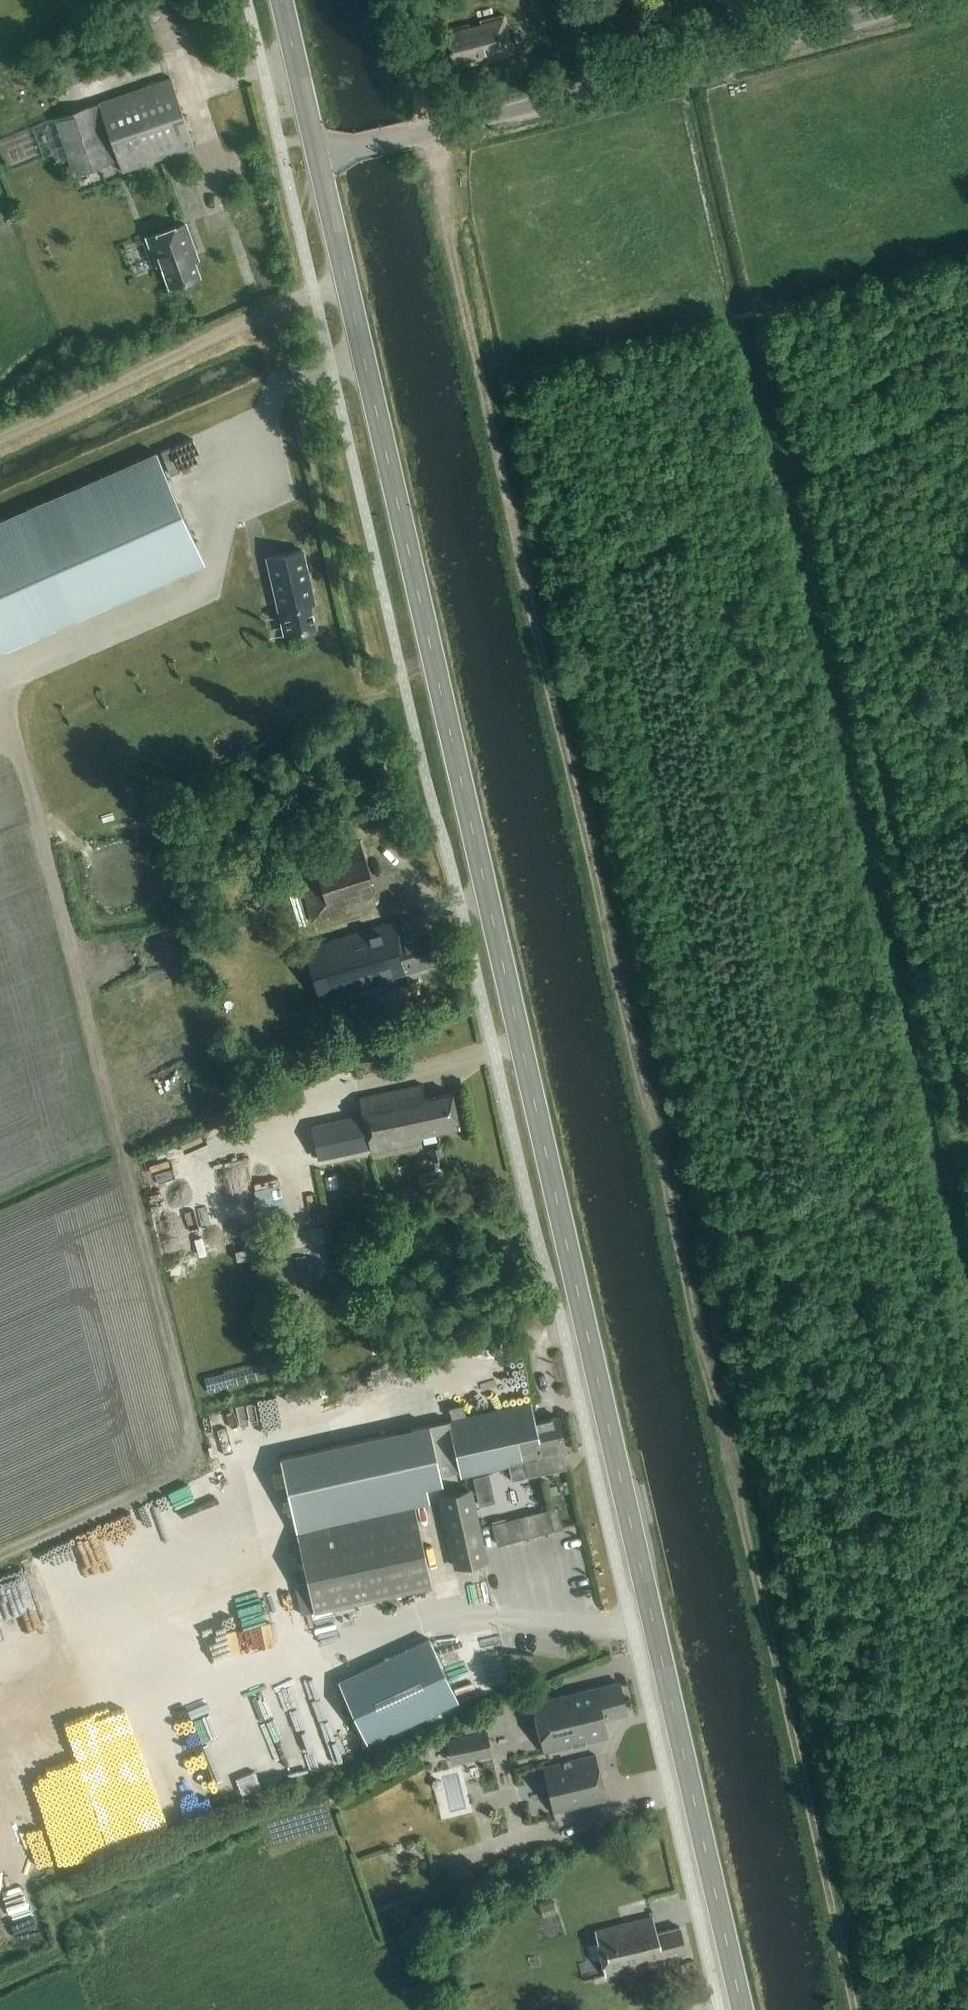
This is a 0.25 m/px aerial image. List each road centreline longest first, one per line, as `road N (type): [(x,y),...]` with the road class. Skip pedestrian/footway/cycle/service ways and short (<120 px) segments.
road 1 (primary): [(743,2009),(369,369)]
road 2 (track): [(857,2009),(525,582)]
road 3 (track): [(11,670),(13,724),(189,1419),(187,1443),(167,1475),(0,1556)]
road 4 (track): [(797,458),(525,582),(437,151),(385,0)]
road 5 (track): [(797,458),(967,1192)]
road 6 (unclassified): [(369,369),(587,314),(621,295),(644,269),(656,235),(625,82)]
road 7 (primary): [(369,369),(282,0)]
road 8 (track): [(0,440),(314,294)]
road 9 (unclassified): [(625,82),(924,0)]
road 10 (unclassified): [(625,82),(471,122)]
road 11 (track): [(797,458),(762,316)]

